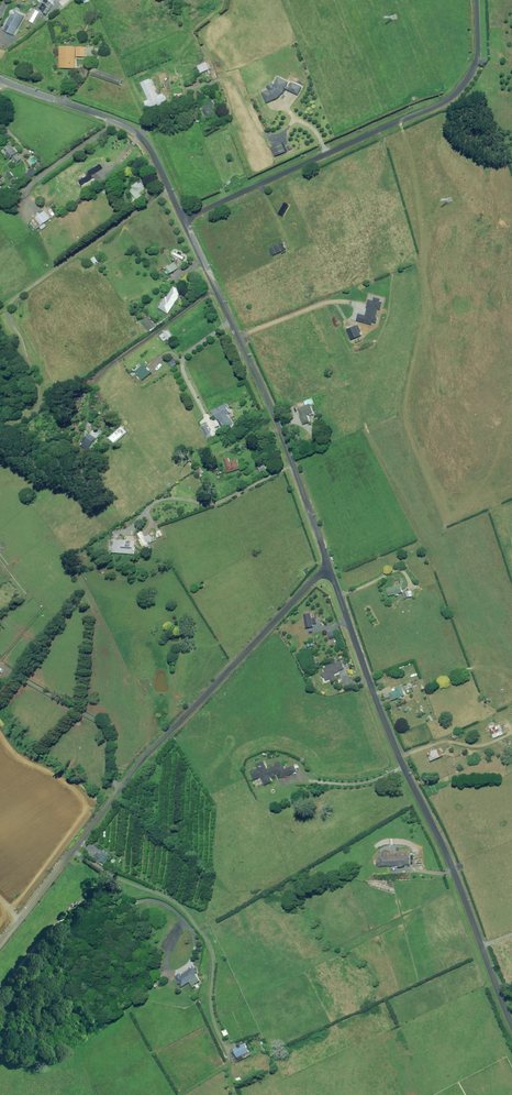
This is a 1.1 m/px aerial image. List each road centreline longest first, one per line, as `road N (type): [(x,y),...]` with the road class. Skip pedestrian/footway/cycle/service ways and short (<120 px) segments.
road 1 (unclassified): [(330,569),(148,751),(0,944)]
road 2 (unclassified): [(330,569),(511,1027)]
road 3 (unclassified): [(183,220),(454,96),(478,56),(477,0)]
road 4 (unclassified): [(330,569),(271,405),(183,220)]
road 5 (unclassified): [(183,220),(136,133),(0,79)]

